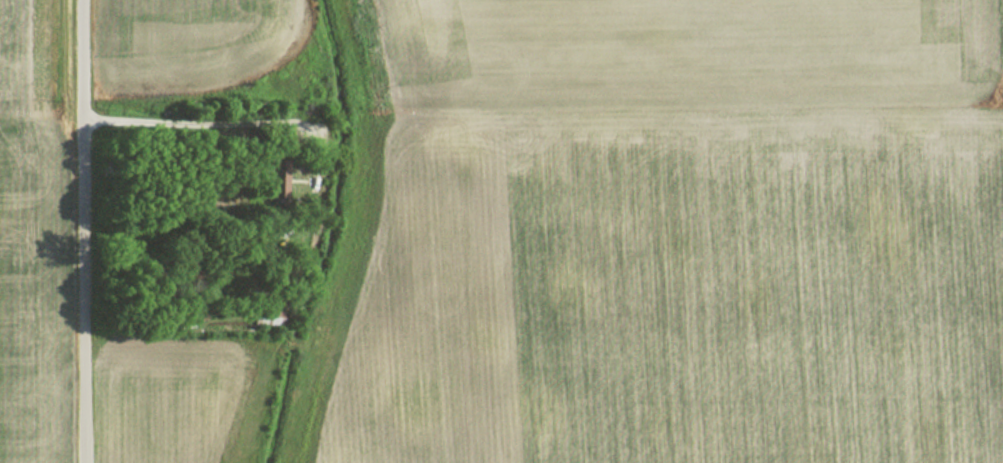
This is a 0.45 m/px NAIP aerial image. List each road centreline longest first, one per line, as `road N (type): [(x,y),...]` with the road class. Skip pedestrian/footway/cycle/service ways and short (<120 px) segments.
road 1 (residential): [(85,462),(81,0)]

